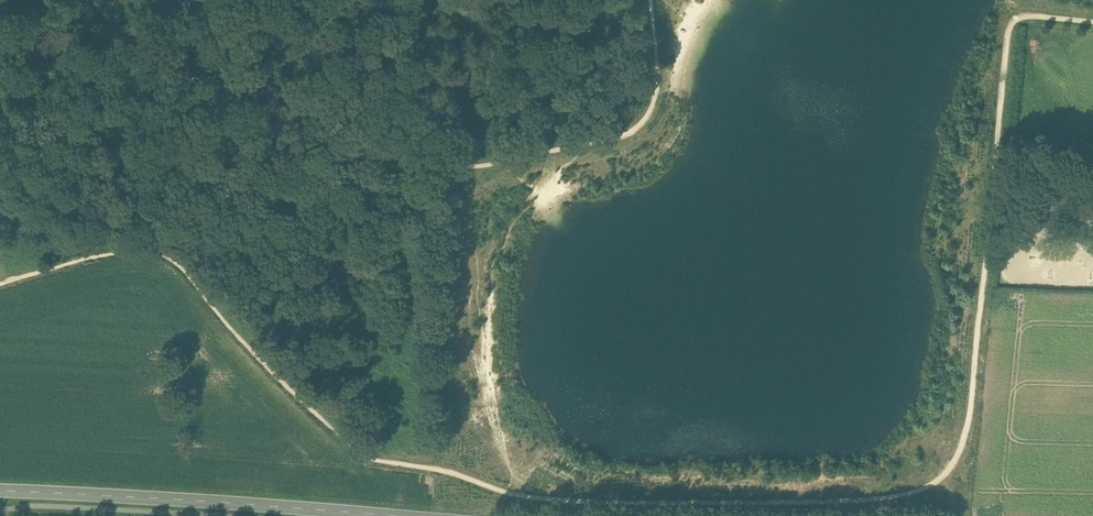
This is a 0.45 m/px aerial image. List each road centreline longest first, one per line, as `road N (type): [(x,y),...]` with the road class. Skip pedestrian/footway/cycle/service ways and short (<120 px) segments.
road 1 (tertiary): [(0,489),(391,515)]
road 2 (track): [(0,168),(85,205),(164,223)]

